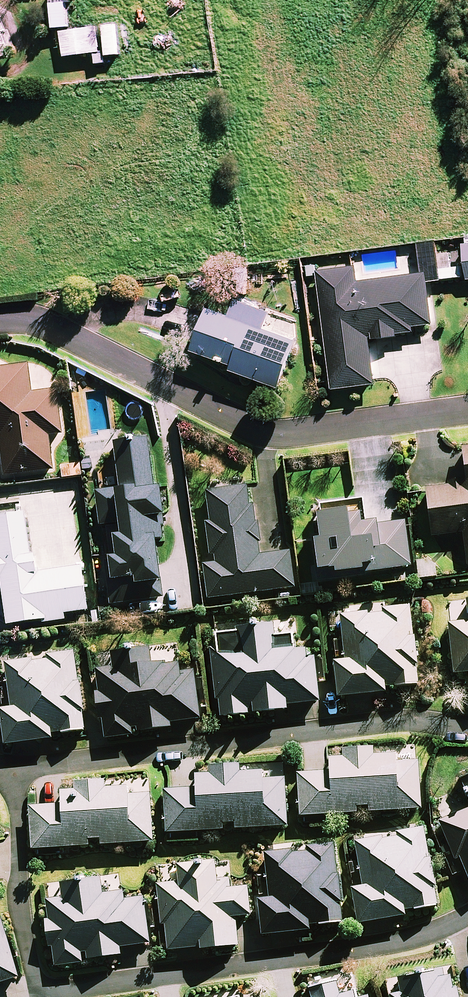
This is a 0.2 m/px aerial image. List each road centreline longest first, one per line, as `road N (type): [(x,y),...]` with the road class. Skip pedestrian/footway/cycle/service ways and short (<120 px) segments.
road 1 (residential): [(467,913),(399,941),(45,994),(33,981),(21,914),(11,769)]
road 2 (residential): [(467,411),(270,437),(42,319),(0,319)]
road 3 (residential): [(467,727),(335,730),(11,769)]

